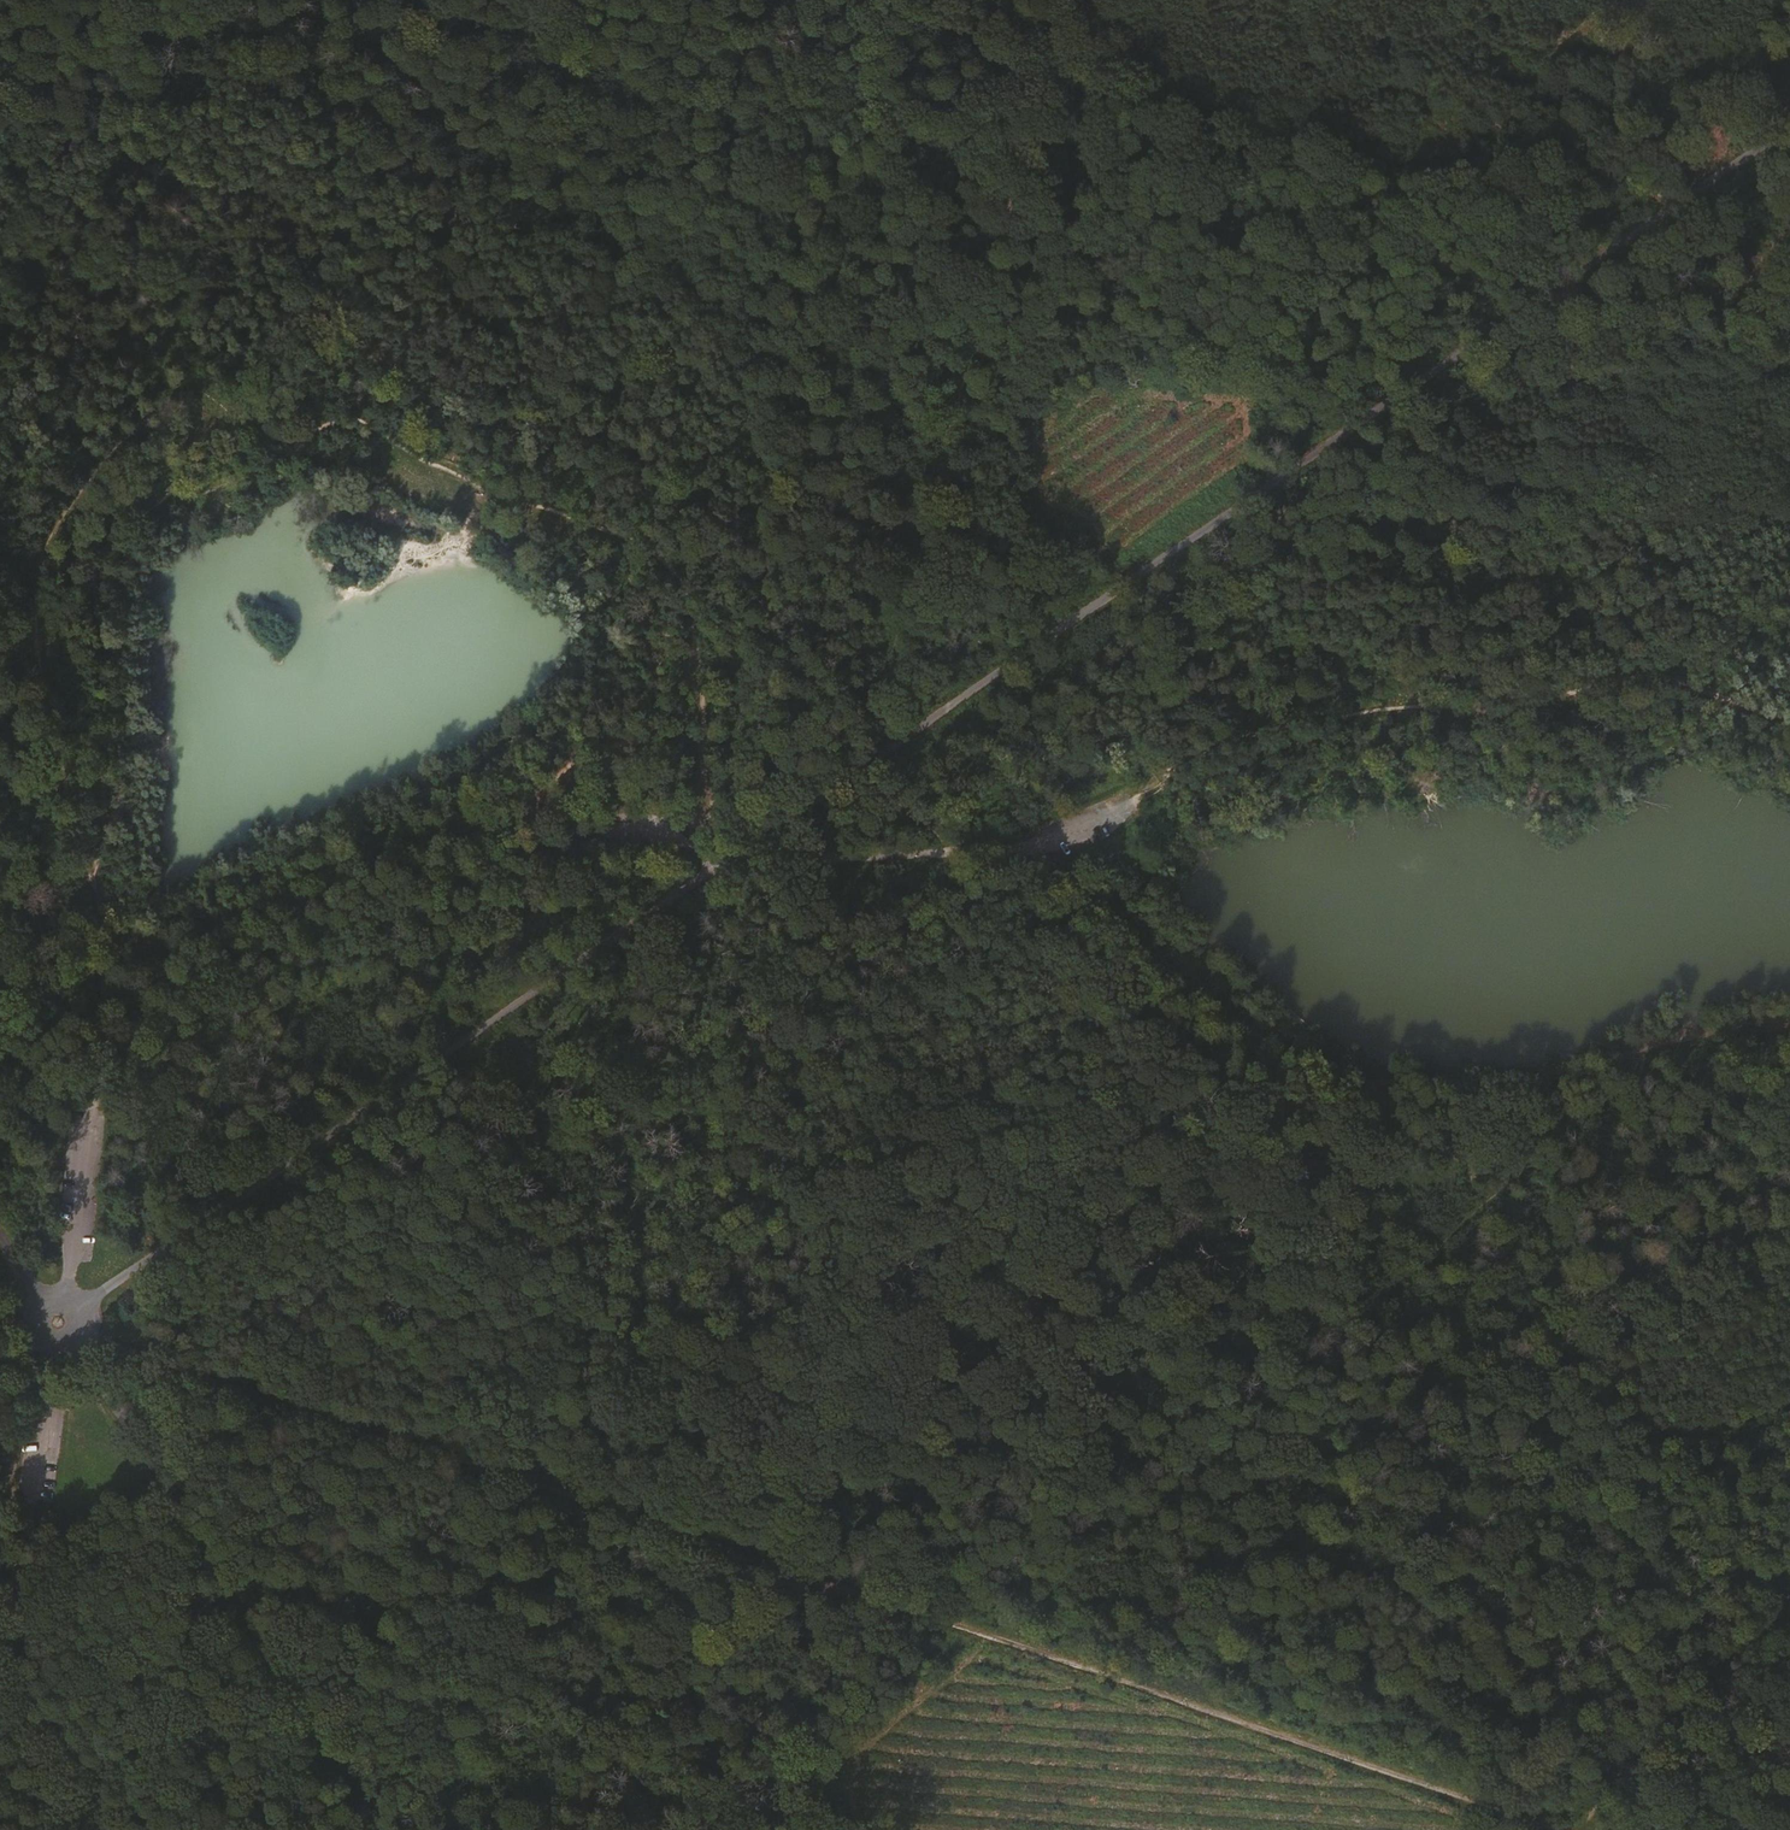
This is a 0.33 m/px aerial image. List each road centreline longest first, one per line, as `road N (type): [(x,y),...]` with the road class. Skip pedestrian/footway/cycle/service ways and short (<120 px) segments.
road 1 (unclassified): [(83,1316),(395,1088),(747,852),(1639,217),(1789,124)]
road 2 (track): [(71,934),(86,1108)]

